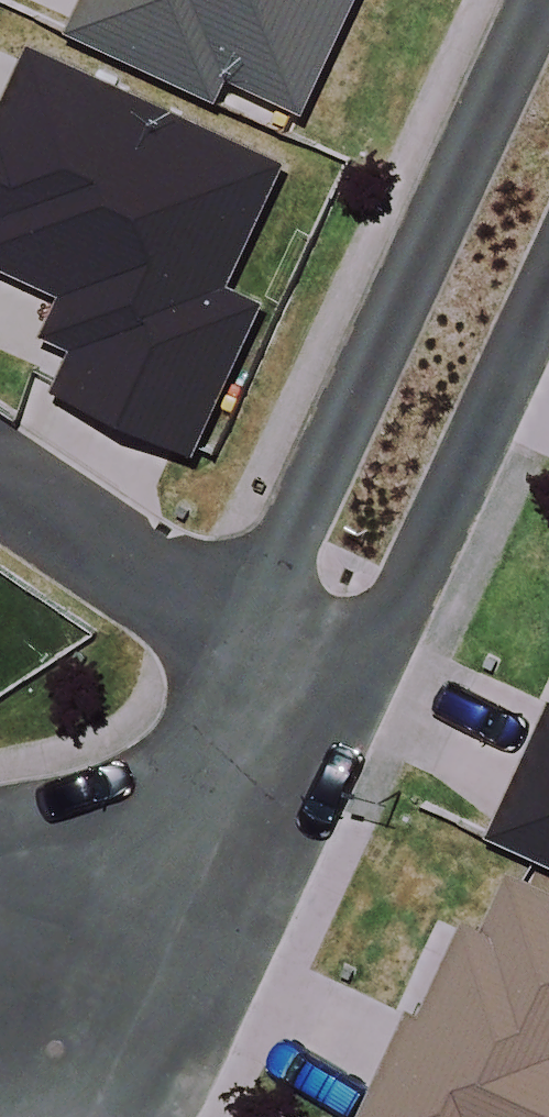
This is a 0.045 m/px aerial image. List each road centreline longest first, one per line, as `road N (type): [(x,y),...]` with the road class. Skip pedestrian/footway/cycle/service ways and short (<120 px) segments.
road 1 (residential): [(291,662),(294,552),(548,3)]
road 2 (residential): [(548,267),(393,614),(291,662)]
road 3 (residential): [(0,473),(291,662)]
road 4 (residential): [(190,850),(0,1022)]
road 5 (residential): [(190,850),(291,662)]

